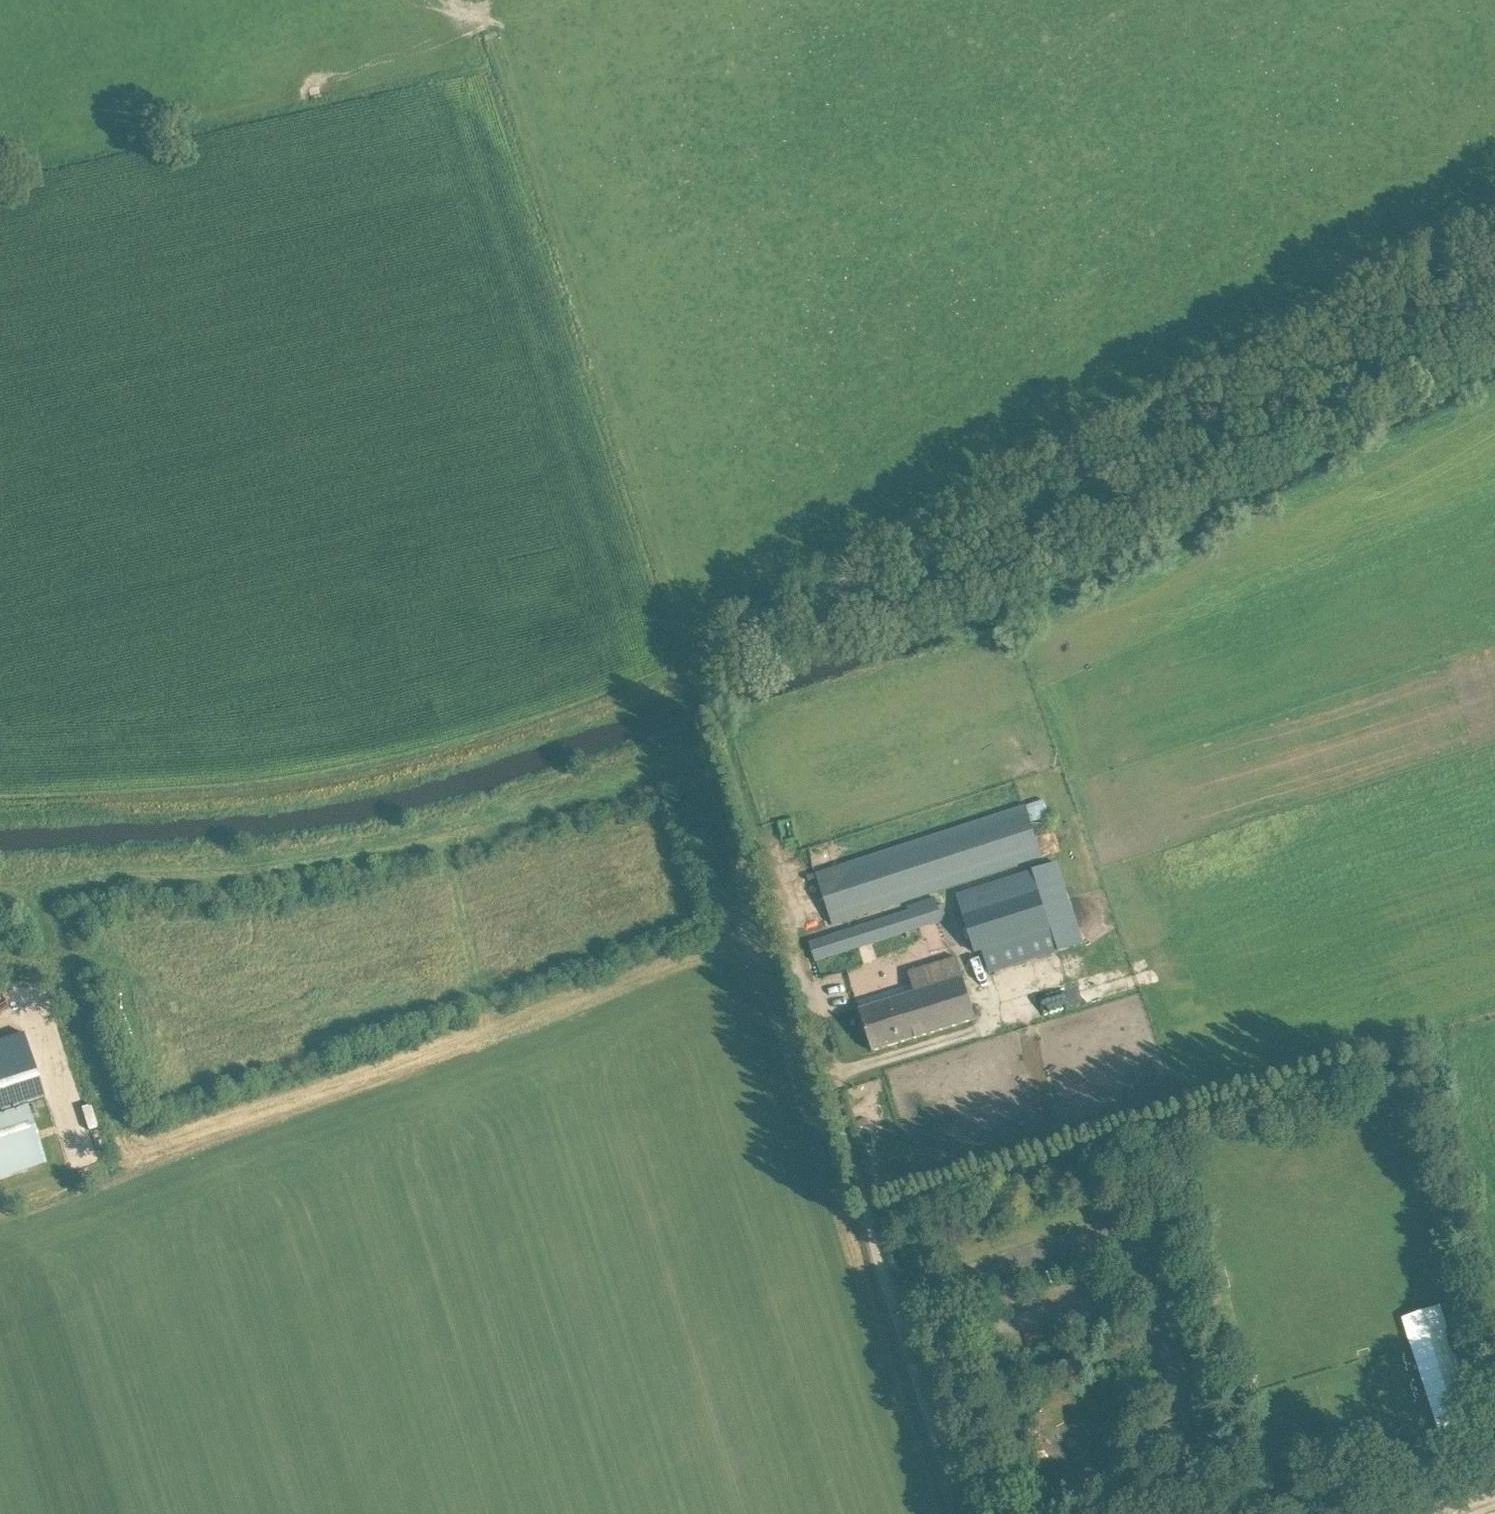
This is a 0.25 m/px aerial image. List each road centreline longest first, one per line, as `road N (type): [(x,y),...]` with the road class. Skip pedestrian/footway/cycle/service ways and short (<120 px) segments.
road 1 (track): [(867,1202),(721,737)]

